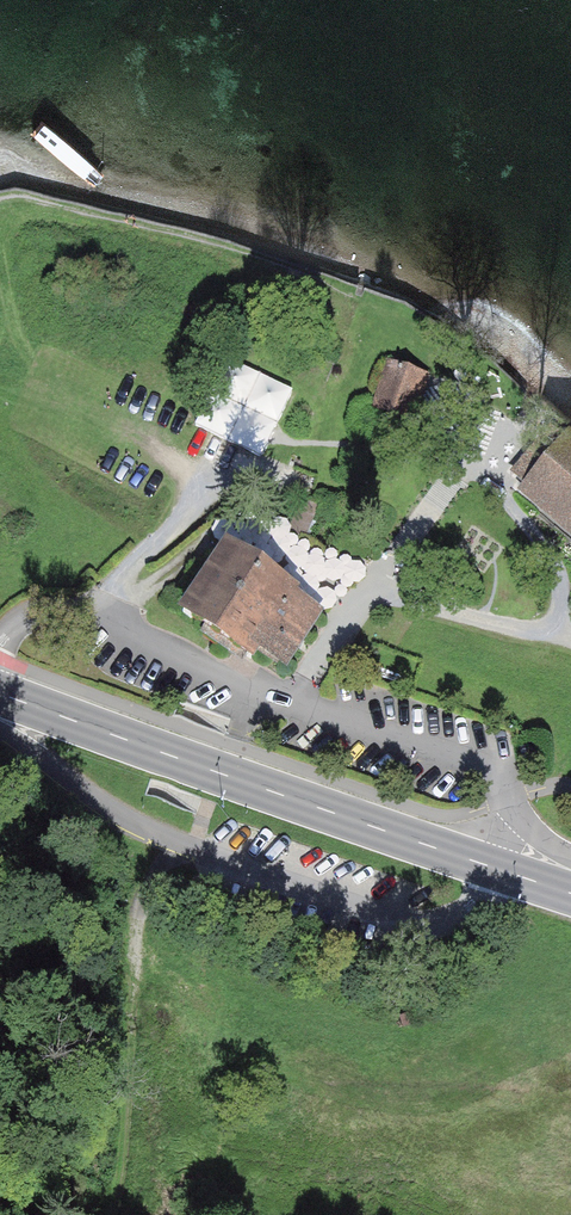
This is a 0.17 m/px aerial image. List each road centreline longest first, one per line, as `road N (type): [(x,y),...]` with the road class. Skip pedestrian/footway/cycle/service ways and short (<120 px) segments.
road 1 (primary): [(570,893),(0,694)]
road 2 (track): [(97,1214),(132,937),(161,837)]
road 3 (track): [(297,701),(319,654),(374,589),(540,632),(559,623)]
road 4 (track): [(90,619),(230,454),(294,483)]
road 5 (track): [(570,630),(559,623),(563,579),(552,555),(501,489),(480,440)]
road 6 (track): [(106,600),(141,592),(209,540)]

